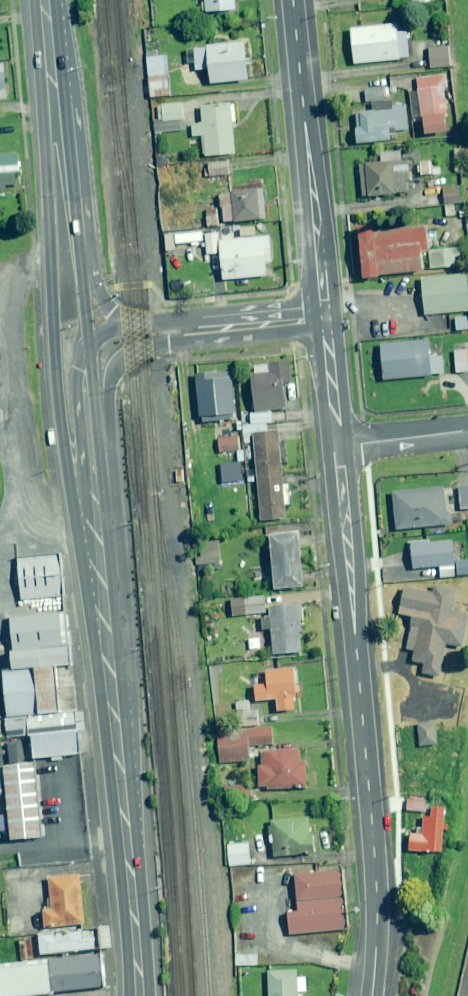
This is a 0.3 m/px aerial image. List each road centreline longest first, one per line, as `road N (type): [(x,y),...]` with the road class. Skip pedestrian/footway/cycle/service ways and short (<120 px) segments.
road 1 (residential): [(338,445),(374,855),(371,995)]
road 2 (secondary): [(78,510),(57,390),(45,149),(54,97)]
road 3 (secondary): [(138,995),(101,600)]
road 4 (residential): [(295,0),(325,318)]
road 5 (secondary): [(96,425),(101,600)]
road 6 (secondary): [(54,97),(72,161),(82,269)]
road 7 (secondary): [(78,510),(78,370),(89,345)]
road 8 (residential): [(201,329),(127,359),(96,425)]
road 9 (residential): [(338,445),(467,431)]
road 10 (residential): [(325,318),(338,445)]
road 11 (residential): [(325,318),(201,329)]

